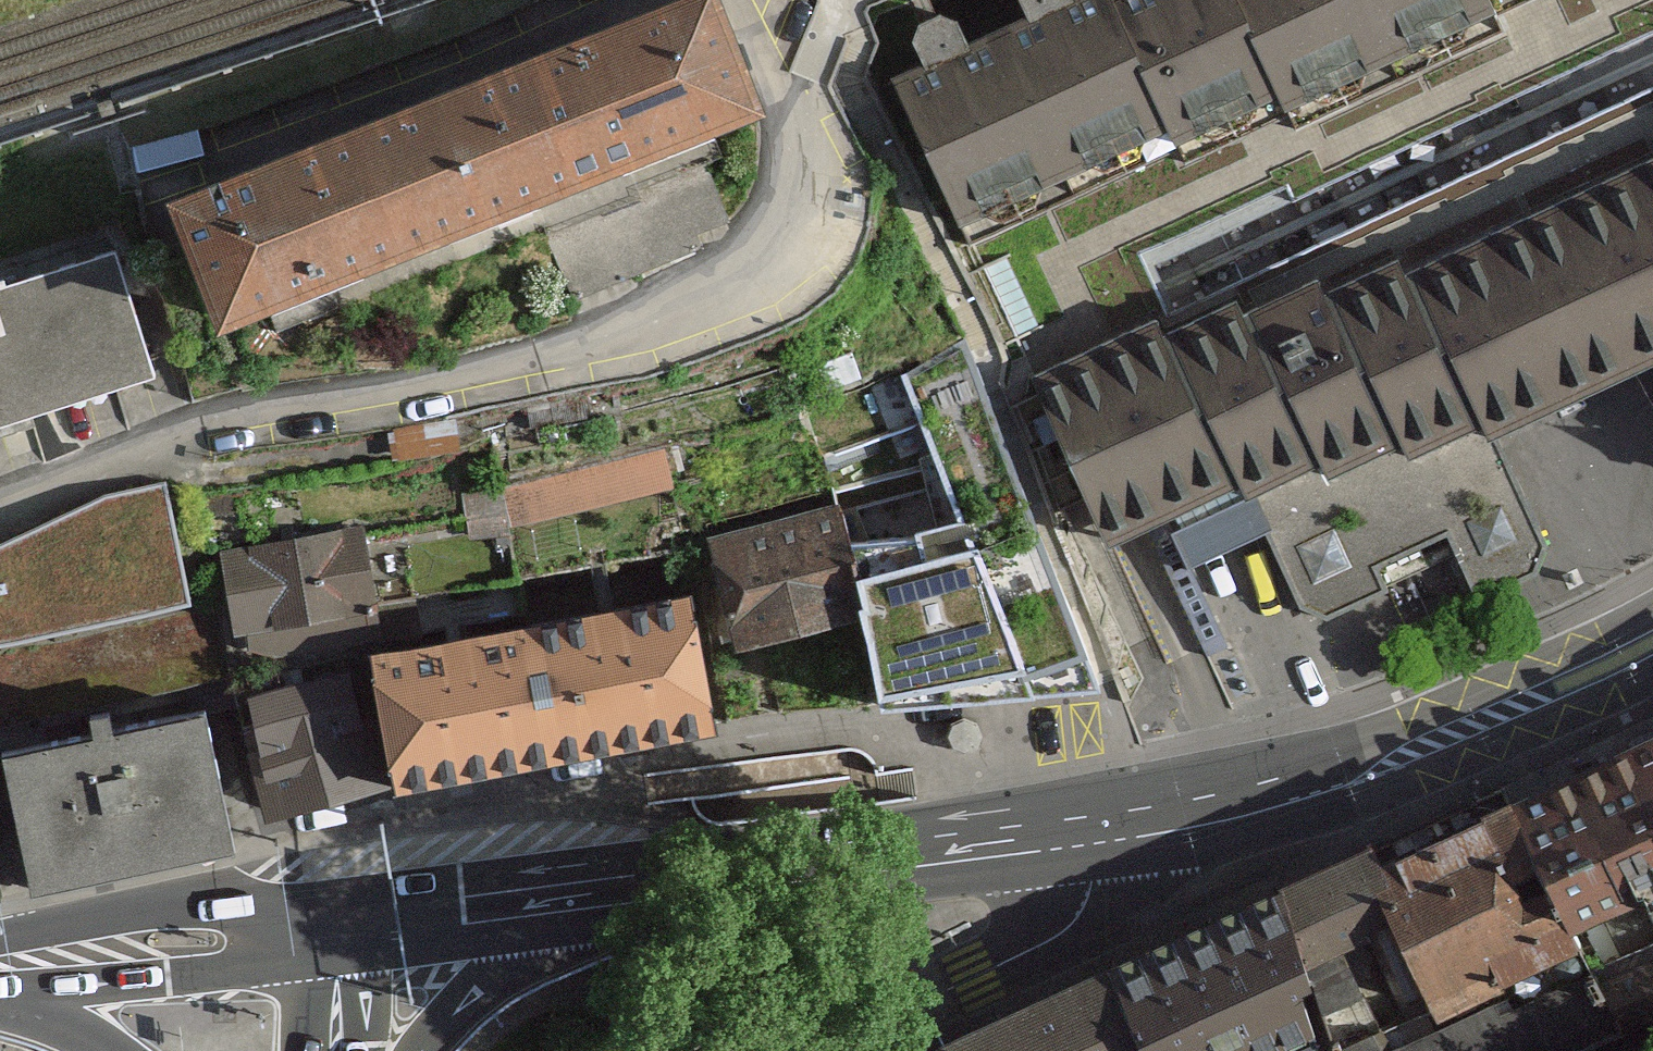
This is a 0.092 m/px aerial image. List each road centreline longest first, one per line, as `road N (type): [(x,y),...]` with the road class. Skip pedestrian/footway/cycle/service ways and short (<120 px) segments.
road 1 (tertiary): [(1098,827),(1212,814),(1350,773),(1652,641)]
road 2 (tertiary): [(634,893),(1098,827)]
road 3 (residential): [(827,1050),(1056,935),(1089,908),(1100,863),(1098,827)]
road 4 (primary): [(0,966),(333,925)]
road 5 (tertiary): [(333,925),(634,893)]
road 6 (tertiary): [(424,1050),(516,955),(634,893)]
road 7 (primary): [(334,1050),(333,925)]
road 8 (primary): [(0,993),(105,1050)]

